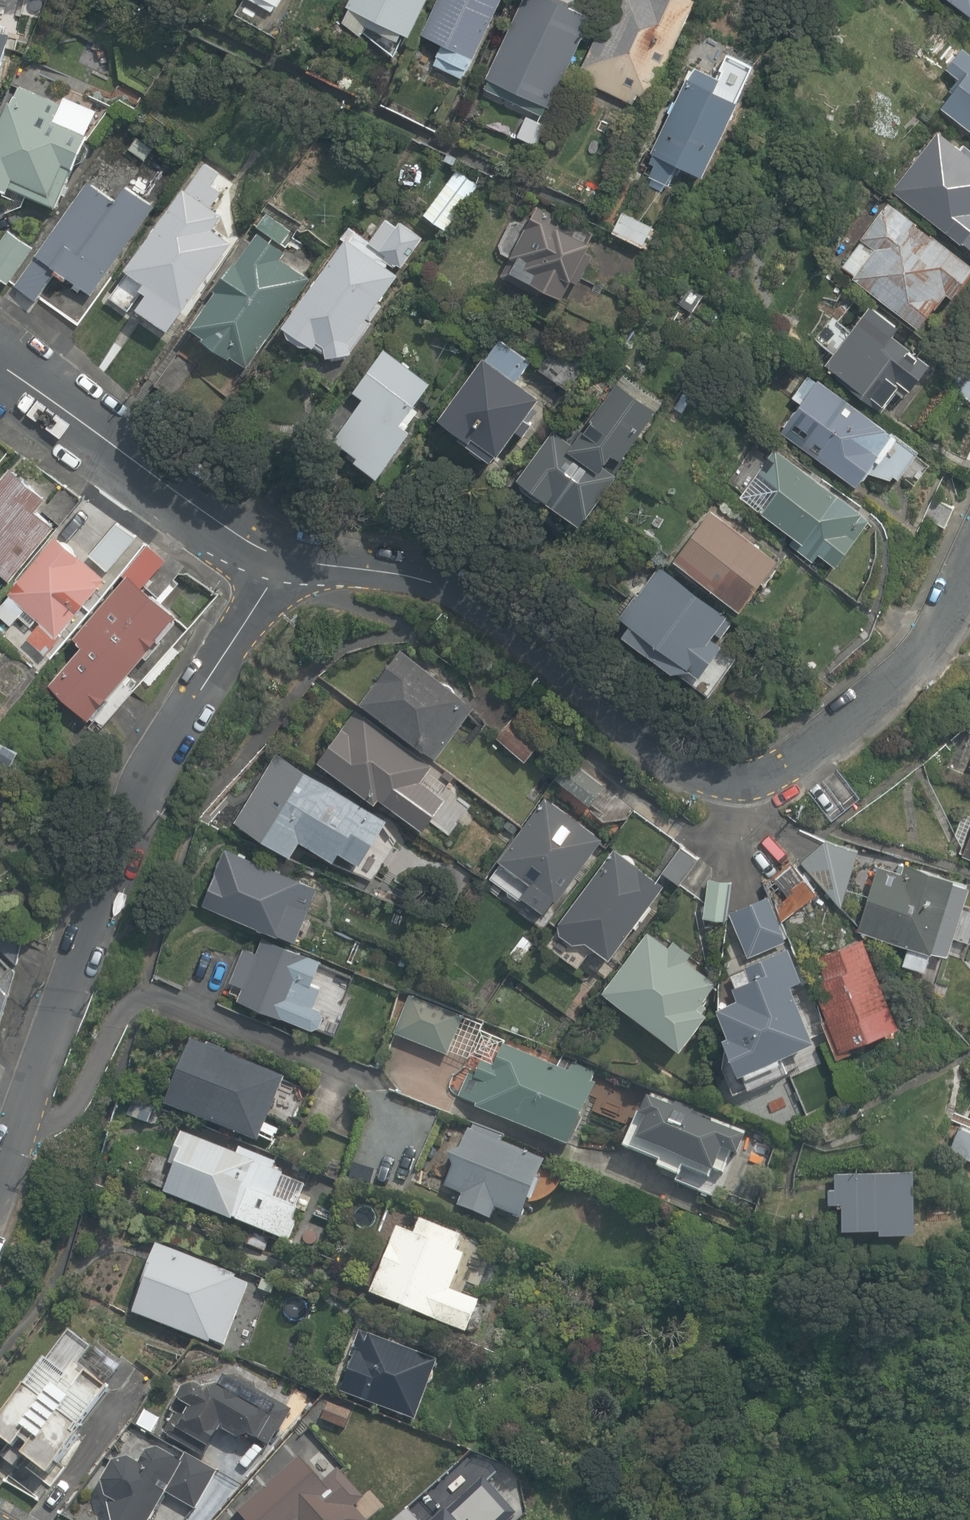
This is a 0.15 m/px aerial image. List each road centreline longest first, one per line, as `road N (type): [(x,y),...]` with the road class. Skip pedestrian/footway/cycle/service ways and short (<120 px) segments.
road 1 (residential): [(277,555),(441,582),(695,774),(735,786),(783,765),(893,681),(969,567)]
road 2 (residential): [(0,1175),(137,817),(277,555)]
road 3 (residential): [(0,360),(243,542),(277,555)]

